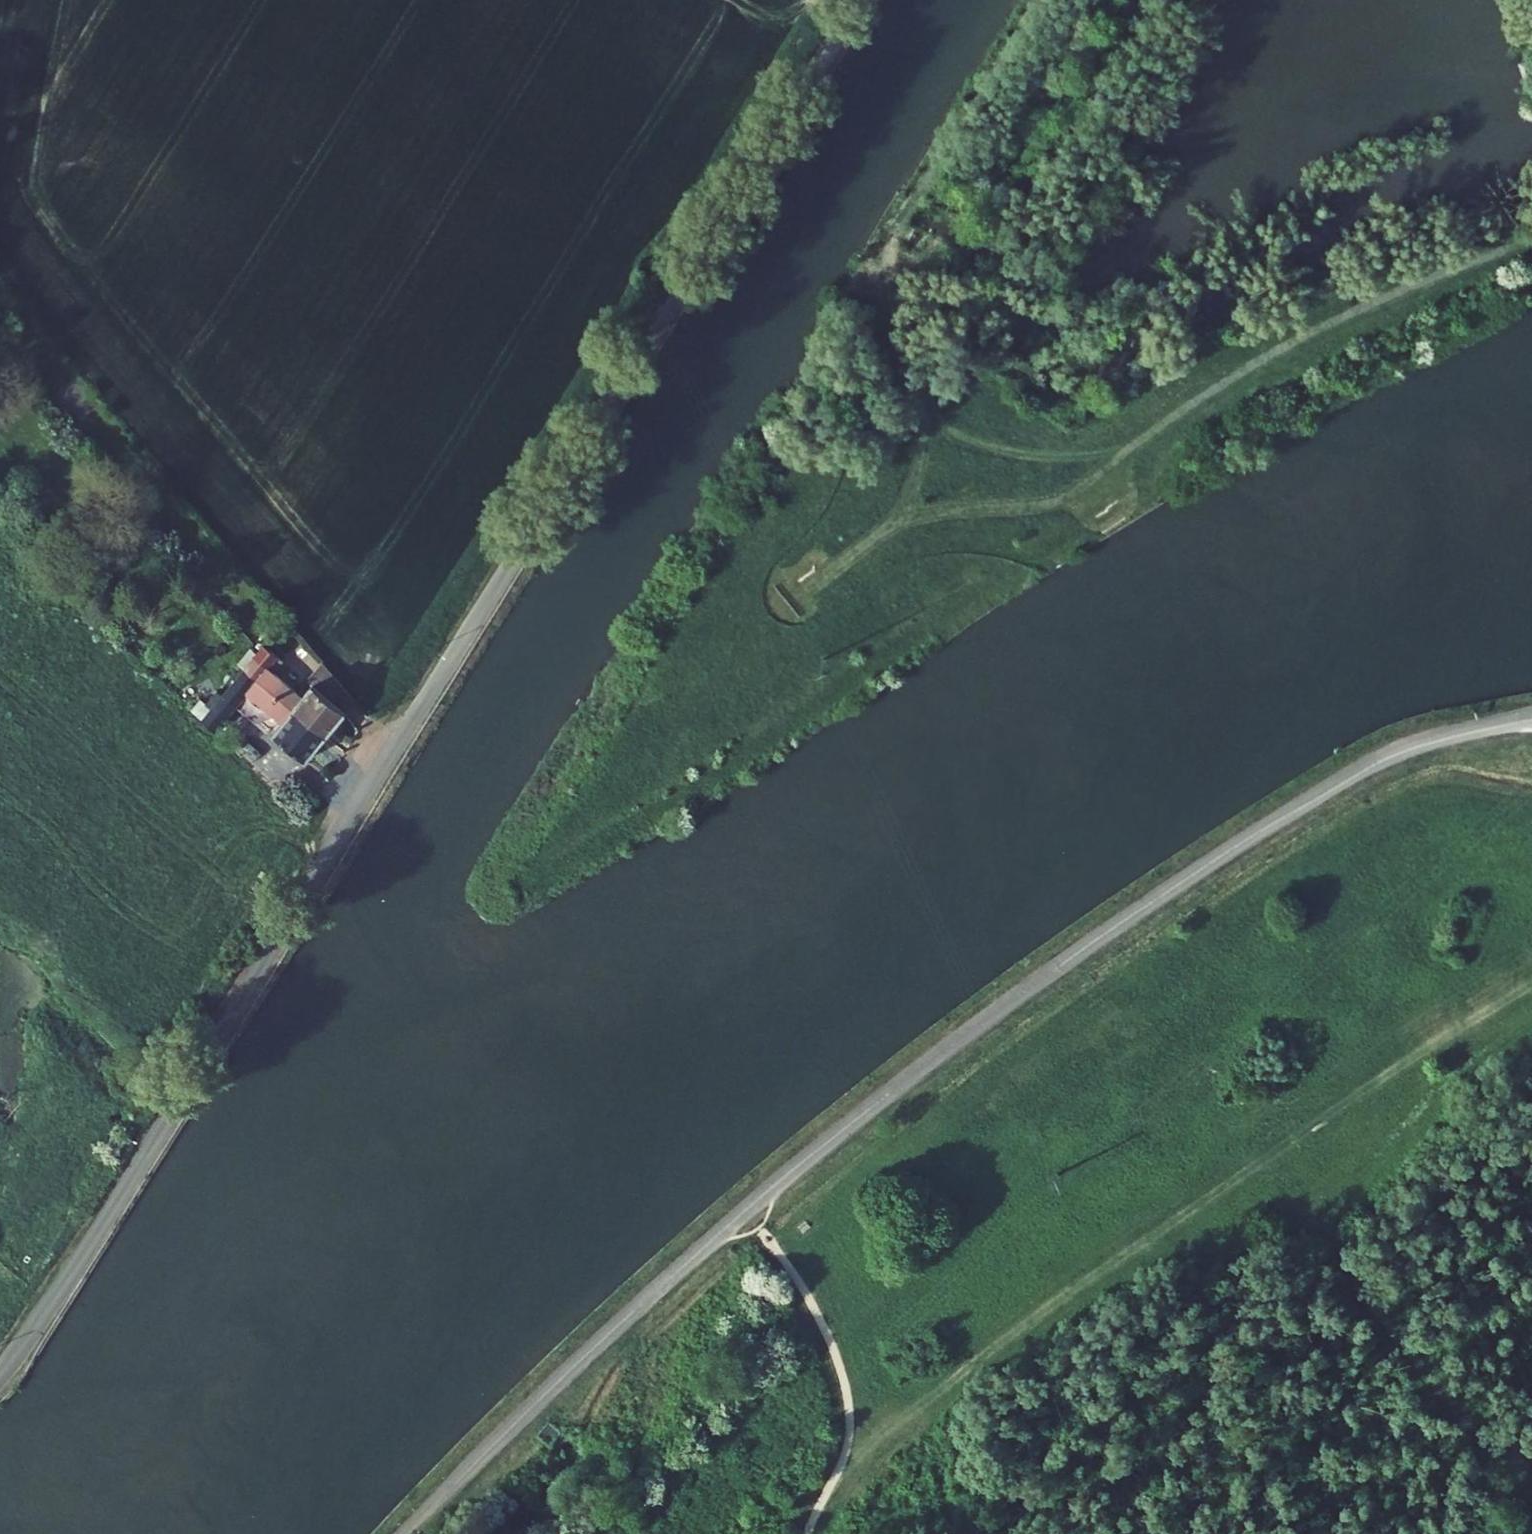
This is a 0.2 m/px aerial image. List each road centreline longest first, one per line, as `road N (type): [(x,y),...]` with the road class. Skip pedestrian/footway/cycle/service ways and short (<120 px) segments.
road 1 (unclassified): [(410,725),(0,1374)]

